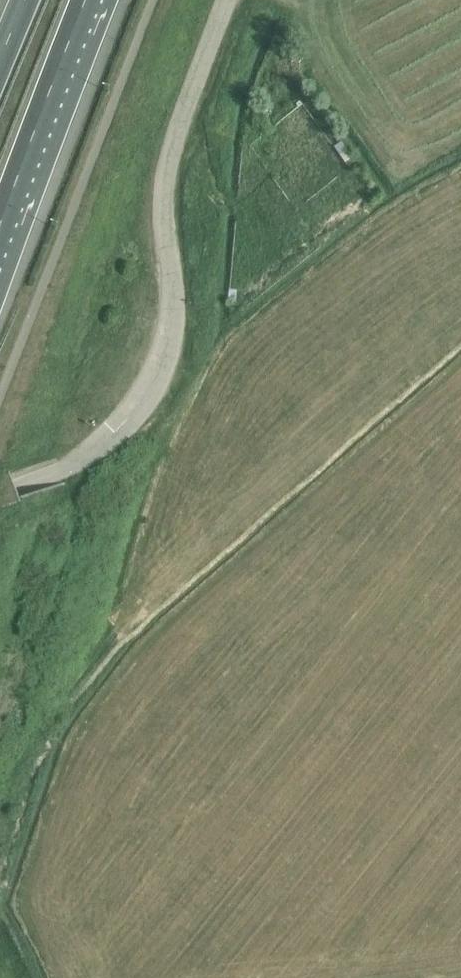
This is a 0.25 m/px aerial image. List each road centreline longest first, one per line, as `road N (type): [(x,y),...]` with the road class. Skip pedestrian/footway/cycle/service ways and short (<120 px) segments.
road 1 (unclassified): [(0,490),(76,463),(117,431),(151,382),(173,296),(164,200),(172,148),(227,0)]
road 2 (motorway): [(0,224),(85,0)]

